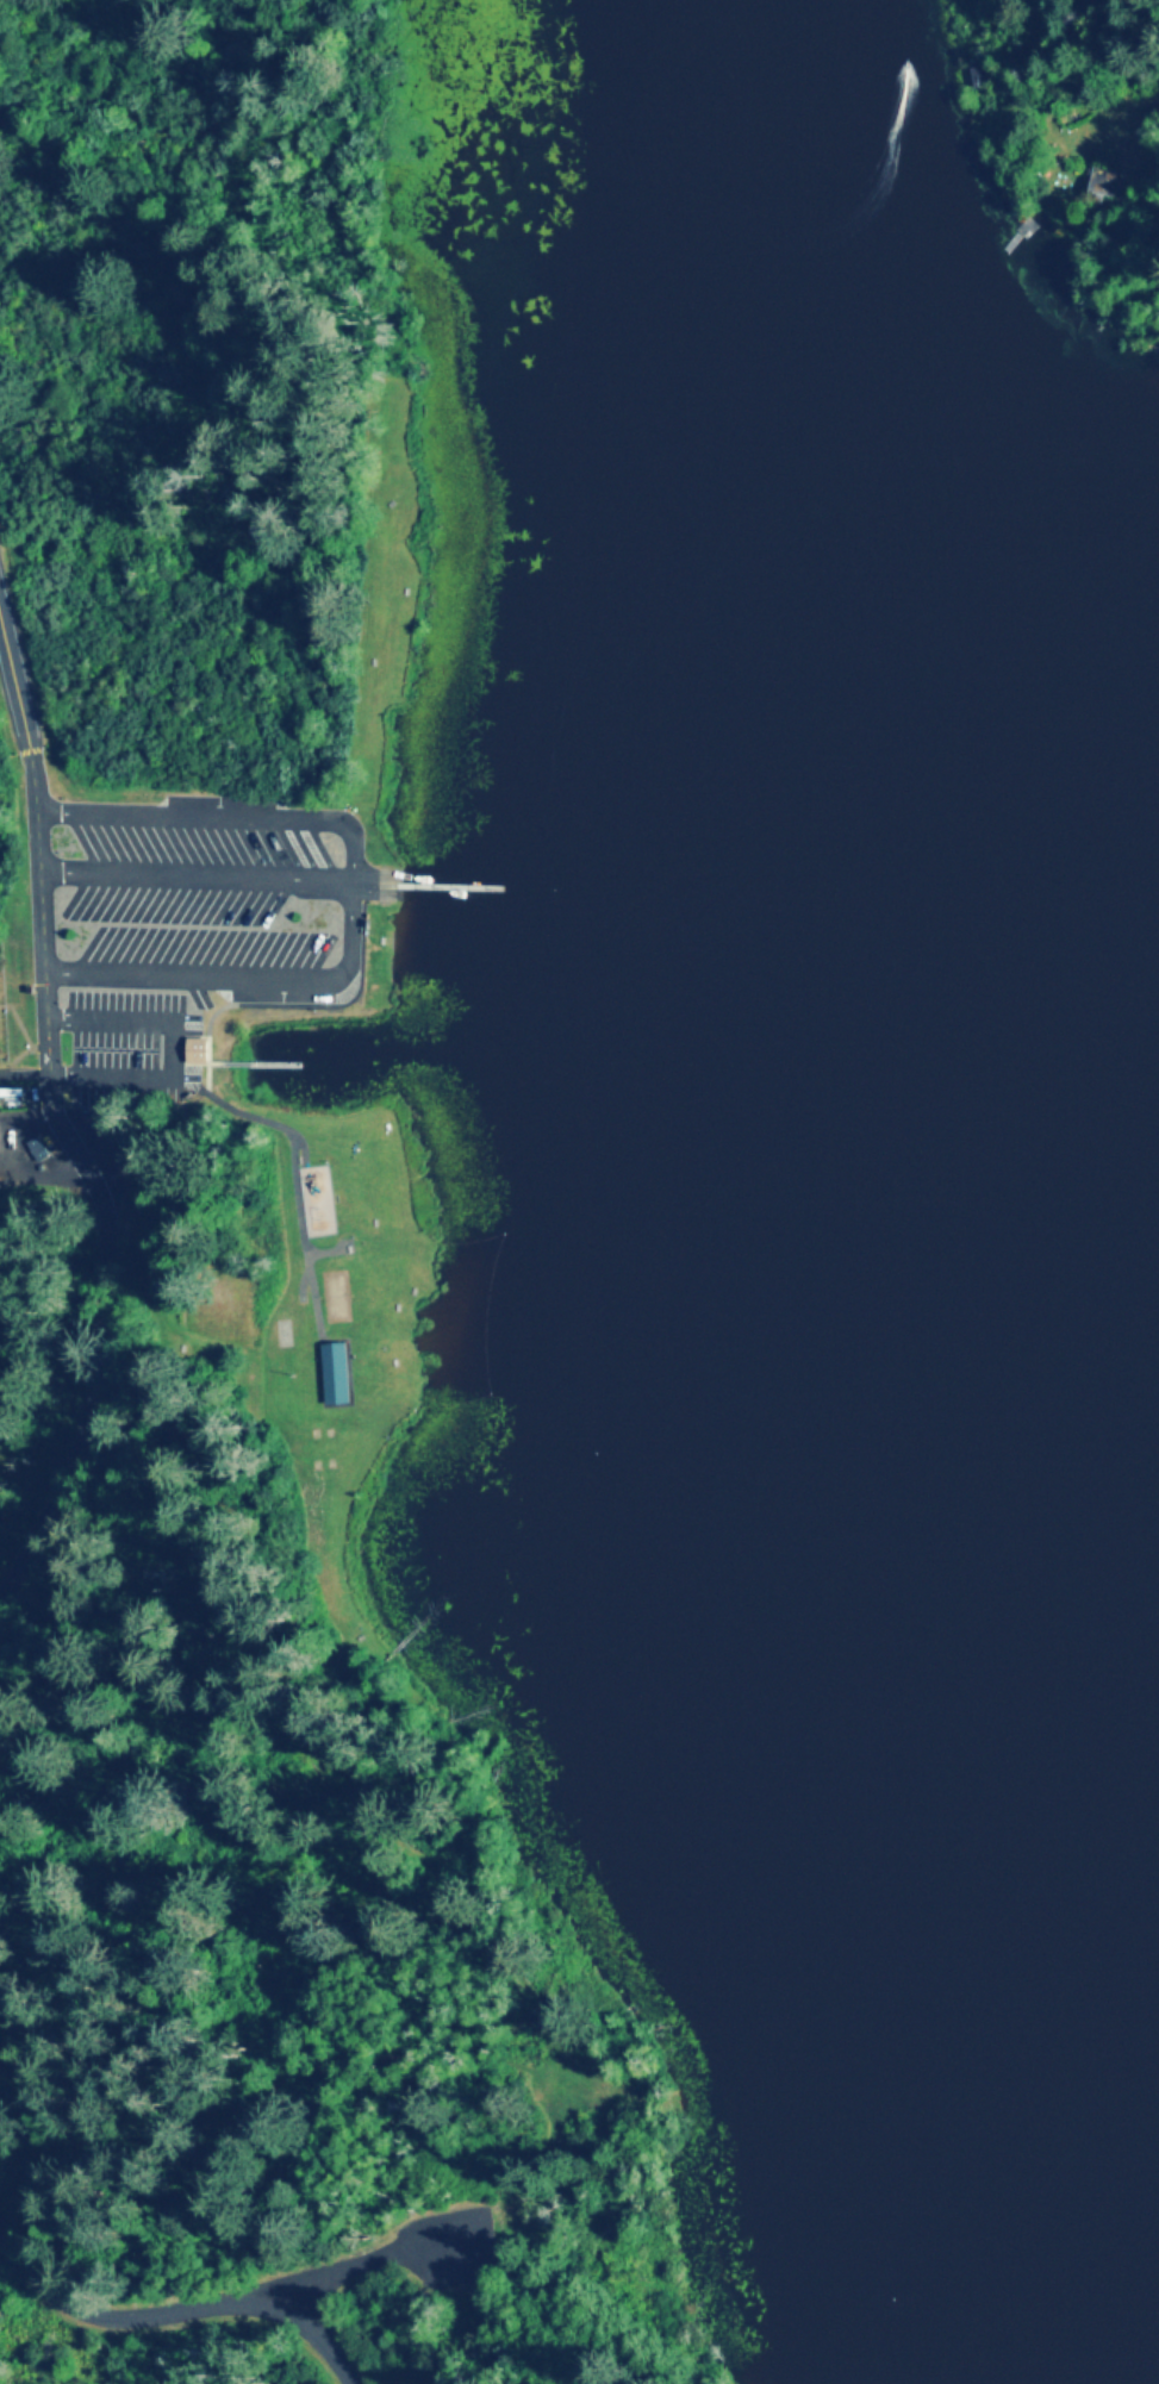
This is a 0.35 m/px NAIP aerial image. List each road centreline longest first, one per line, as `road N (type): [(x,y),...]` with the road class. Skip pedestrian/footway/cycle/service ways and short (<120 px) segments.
road 1 (tertiary): [(50,1071),(37,785),(0,610)]
road 2 (residential): [(98,1182),(116,1288),(101,1394),(76,1473),(43,1540),(0,1597)]
road 3 (residential): [(0,2230),(29,2274),(88,2316),(169,2316),(287,2298),(351,2383)]

